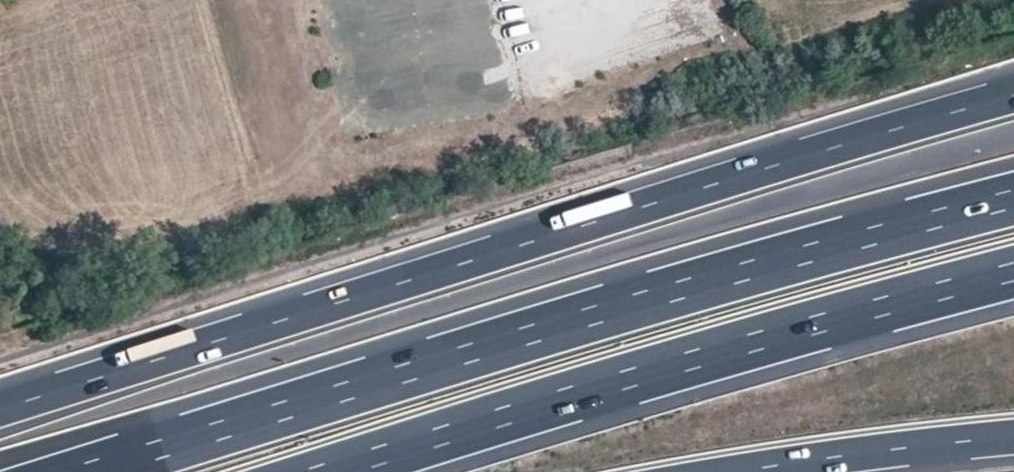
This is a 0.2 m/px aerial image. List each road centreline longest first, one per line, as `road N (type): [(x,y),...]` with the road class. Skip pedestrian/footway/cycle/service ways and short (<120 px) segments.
road 1 (motorway): [(1013,95),(0,408)]
road 2 (trunk): [(1013,93),(0,290)]
road 3 (motorway): [(1013,199),(749,270),(86,471)]
road 4 (motorway): [(327,471),(1013,272)]
road 5 (motorway): [(739,471),(1013,437)]

